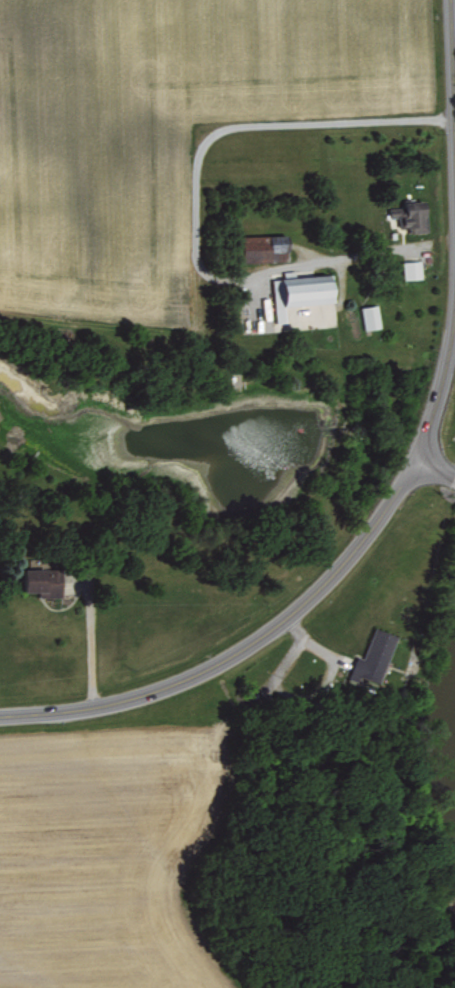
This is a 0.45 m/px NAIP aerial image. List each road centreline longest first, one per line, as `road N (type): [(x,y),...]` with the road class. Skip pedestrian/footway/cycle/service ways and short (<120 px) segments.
road 1 (tertiary): [(454,334),(418,458),(308,606),(207,669)]
road 2 (tertiary): [(441,0),(454,289)]
road 3 (tertiary): [(0,718),(151,699),(207,669)]

